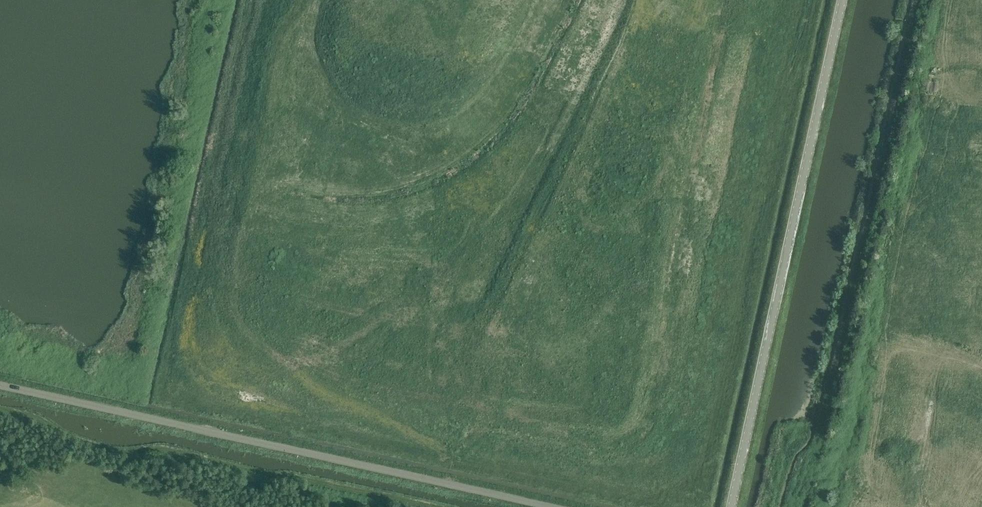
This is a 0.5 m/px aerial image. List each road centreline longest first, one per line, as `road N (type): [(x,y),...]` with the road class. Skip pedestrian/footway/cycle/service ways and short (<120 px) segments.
road 1 (unclassified): [(552,506),(0,386)]
road 2 (tertiary): [(731,506),(843,0)]

